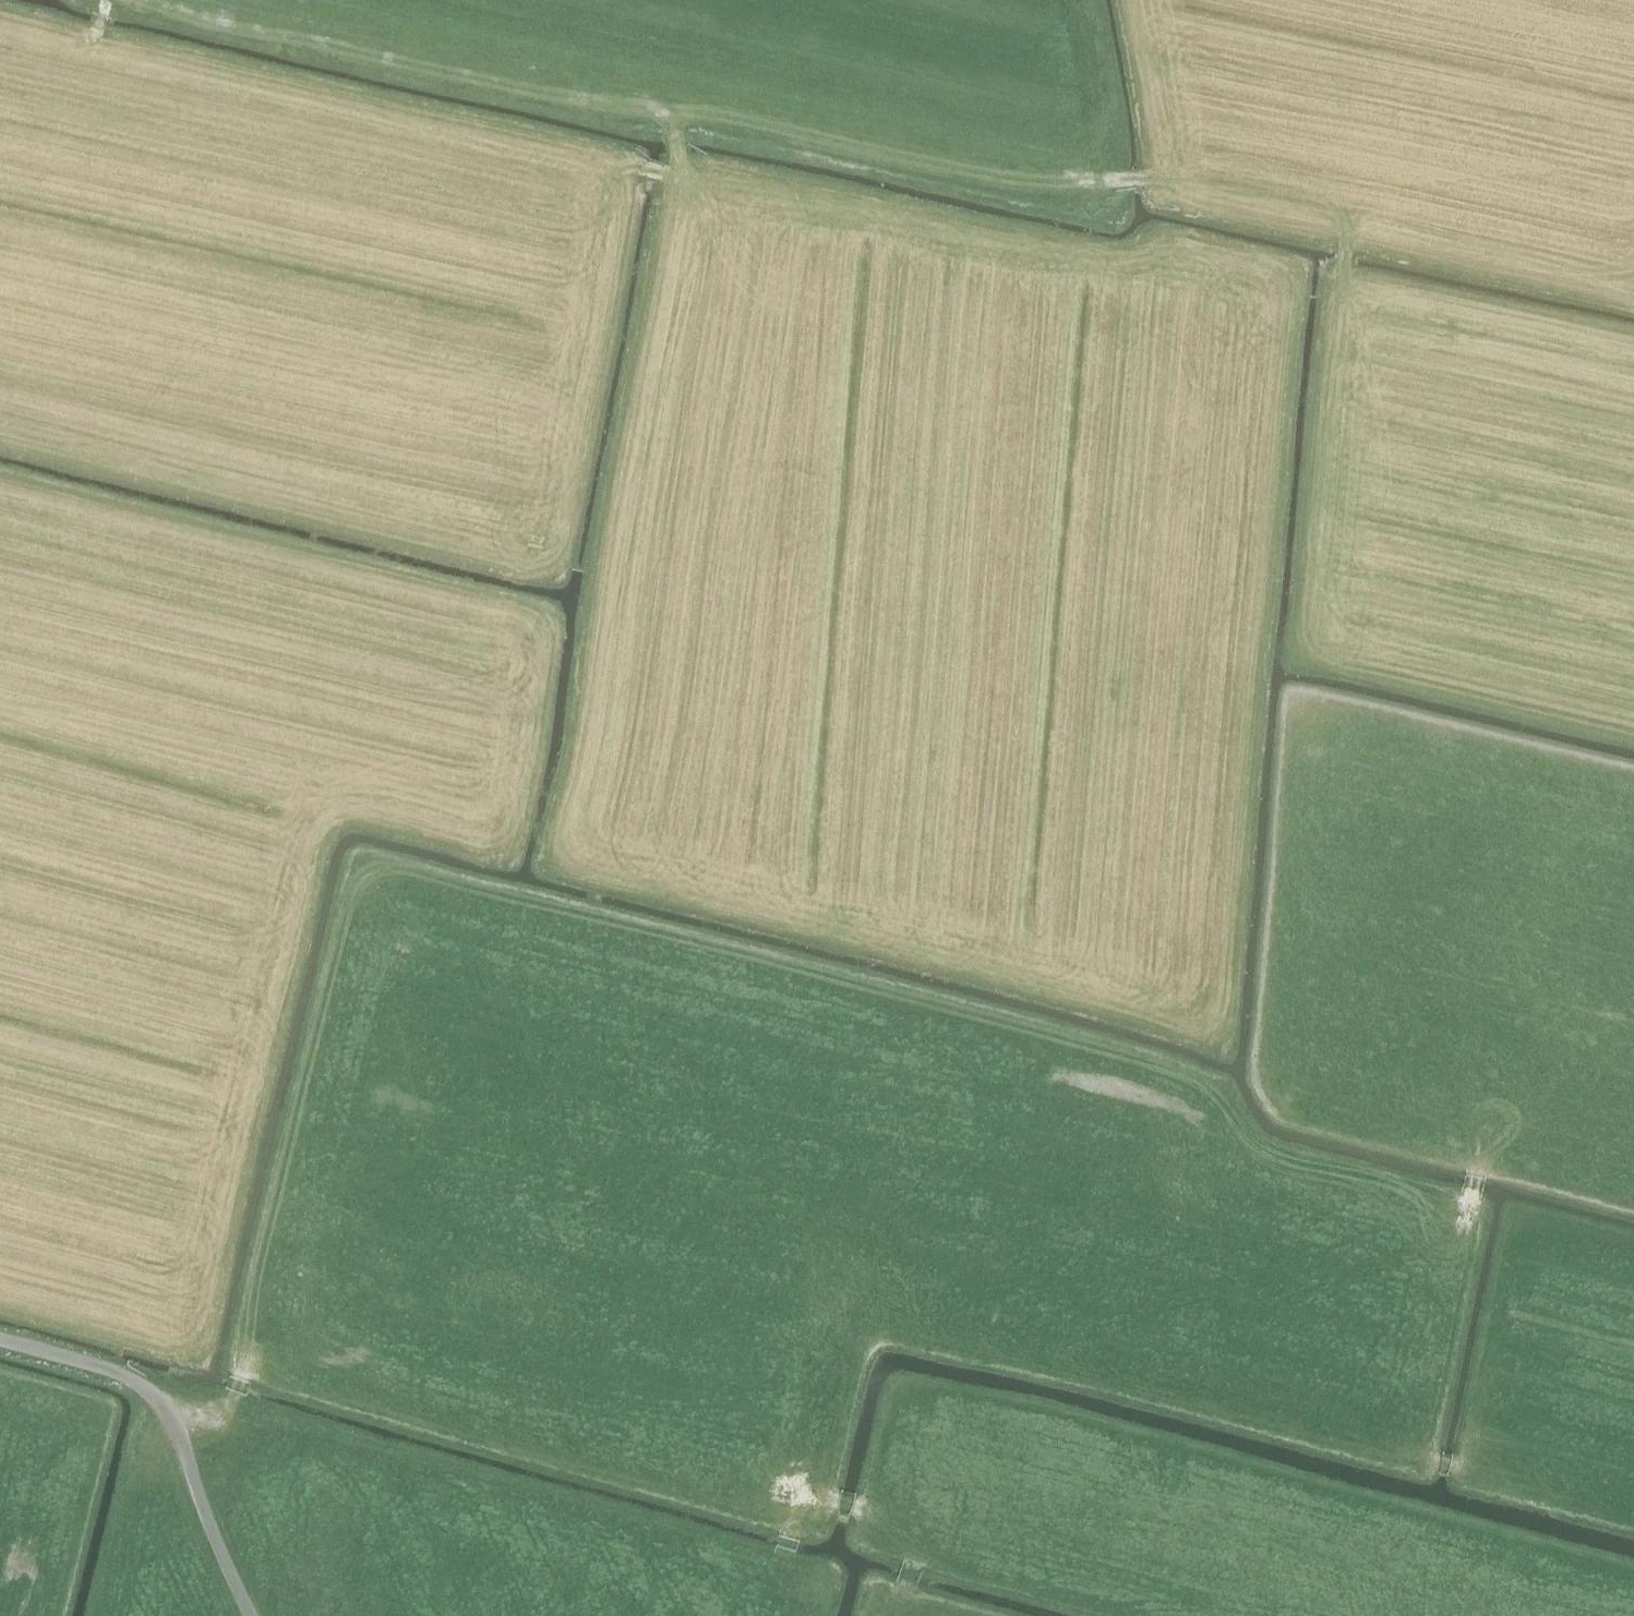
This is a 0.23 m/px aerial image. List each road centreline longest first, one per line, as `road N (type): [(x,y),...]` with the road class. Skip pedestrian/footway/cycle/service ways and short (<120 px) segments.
road 1 (track): [(253,1615),(174,1422),(156,1396),(101,1366),(0,1339)]

